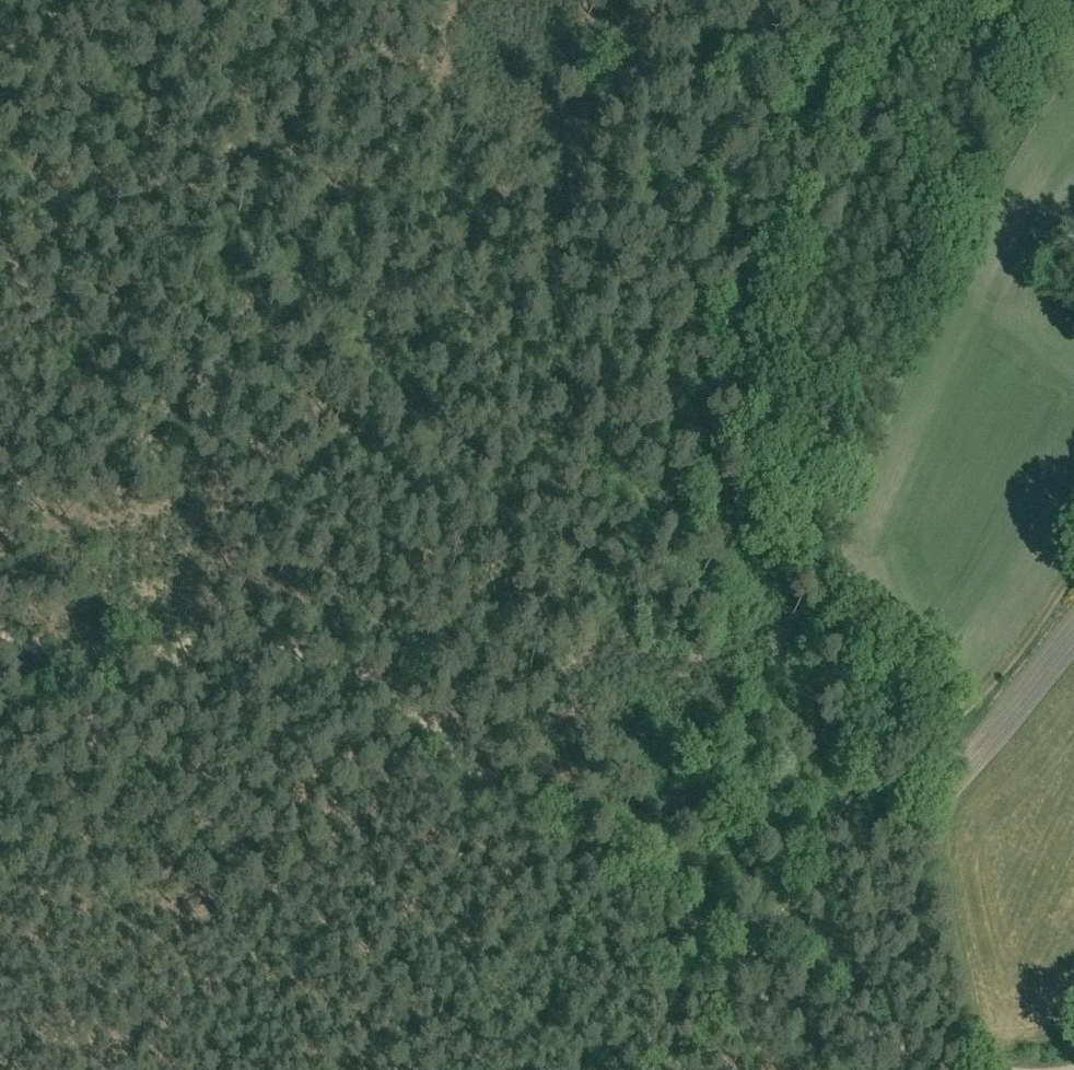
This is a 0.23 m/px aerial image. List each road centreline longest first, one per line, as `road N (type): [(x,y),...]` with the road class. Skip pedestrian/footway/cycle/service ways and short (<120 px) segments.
road 1 (track): [(0,659),(318,667),(873,1043),(970,1069)]

